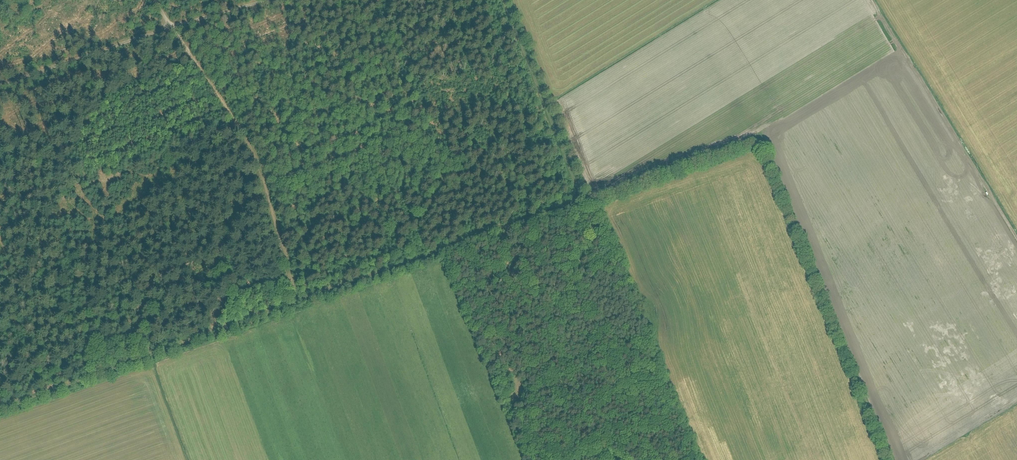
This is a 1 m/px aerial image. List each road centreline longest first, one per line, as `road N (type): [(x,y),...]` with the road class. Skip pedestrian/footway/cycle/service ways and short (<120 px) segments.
road 1 (track): [(0,406),(579,199)]
road 2 (track): [(579,199),(758,148),(887,459)]
road 3 (track): [(171,25),(251,151),(301,312)]
road 4 (track): [(579,199),(518,42)]

